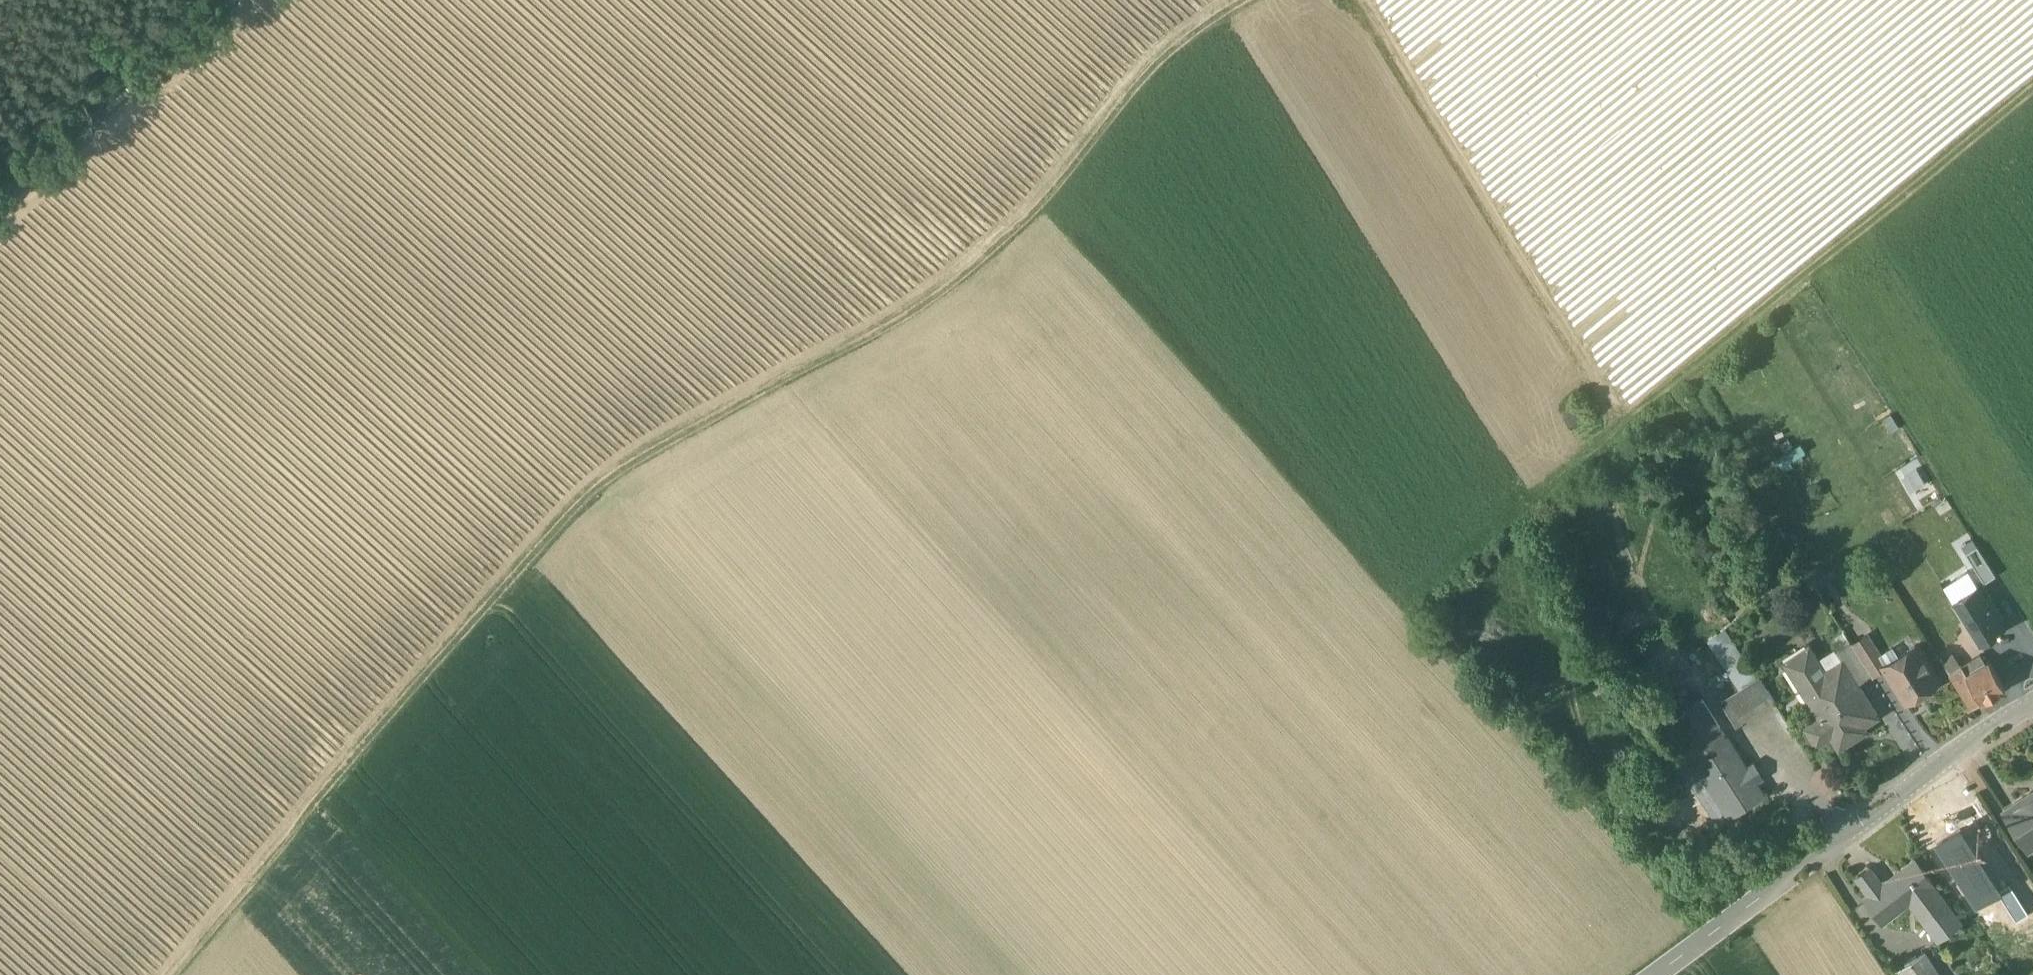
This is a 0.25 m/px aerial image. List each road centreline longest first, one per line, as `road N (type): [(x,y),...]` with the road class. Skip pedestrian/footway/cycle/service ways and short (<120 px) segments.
road 1 (track): [(1272,0),(1181,56),(1040,210),(959,280),(590,500),(173,974)]
road 2 (track): [(2032,113),(1399,604)]
road 3 (track): [(257,0),(0,224)]
road 4 (unclassified): [(1768,900),(2032,719)]
road 5 (residential): [(1665,974),(1768,900)]

